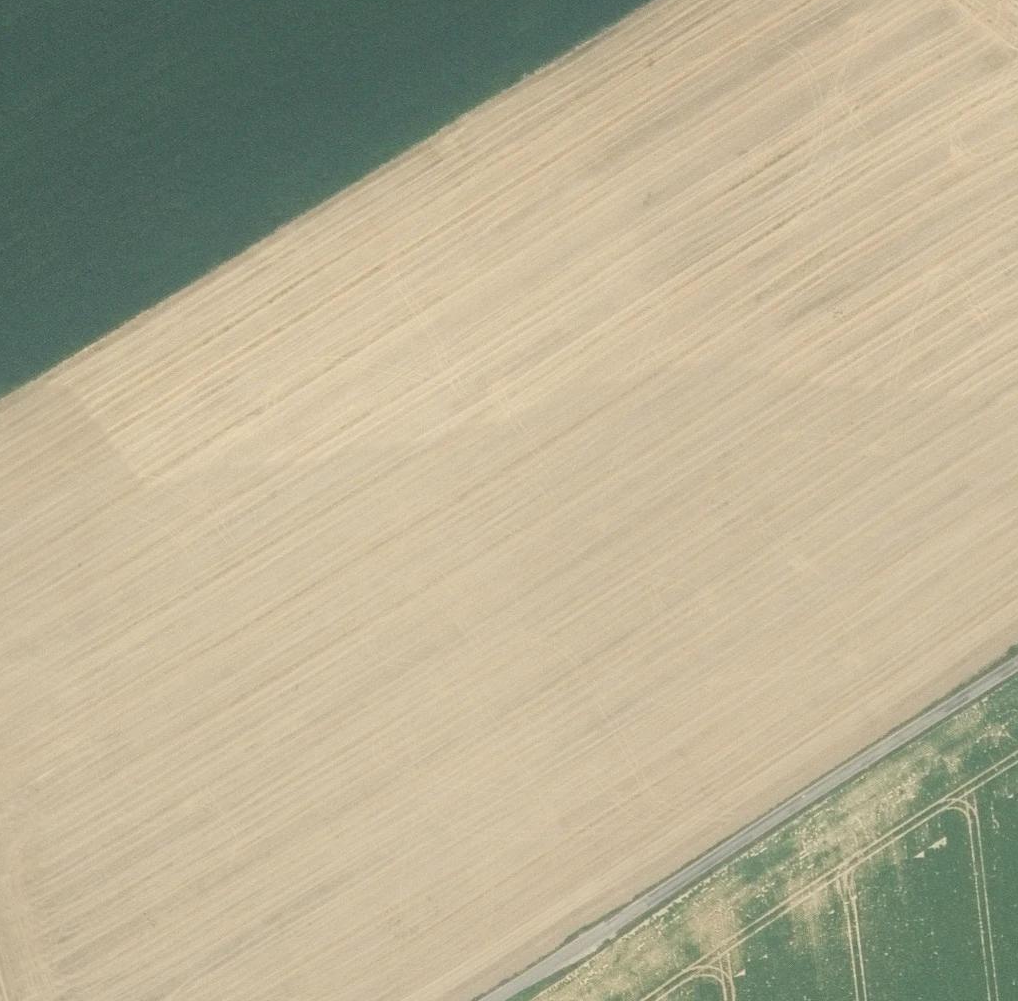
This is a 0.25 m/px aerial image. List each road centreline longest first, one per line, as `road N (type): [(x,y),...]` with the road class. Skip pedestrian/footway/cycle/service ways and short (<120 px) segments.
road 1 (unclassified): [(489,1000),(1017,662)]

